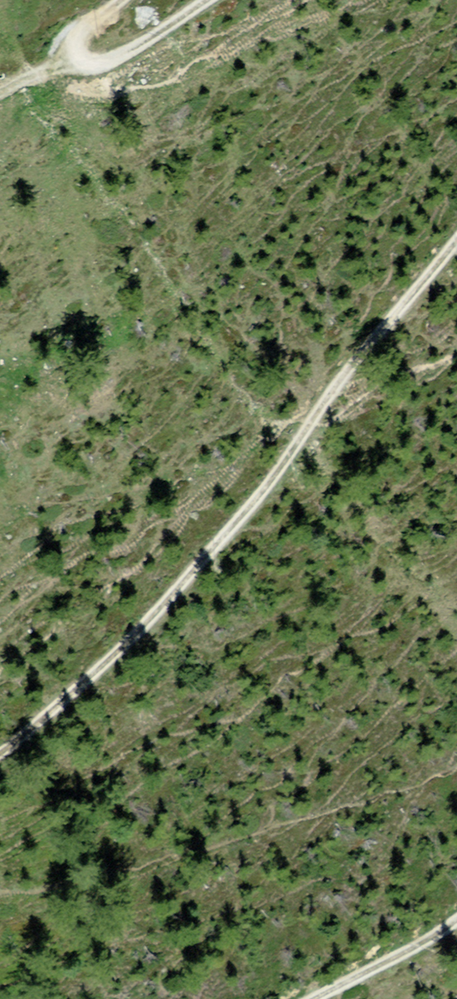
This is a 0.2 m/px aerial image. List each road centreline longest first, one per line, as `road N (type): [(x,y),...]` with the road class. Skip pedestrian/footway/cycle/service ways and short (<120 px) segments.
road 1 (track): [(0,734),(189,567),(456,219)]
road 2 (track): [(456,907),(296,998)]
road 3 (track): [(195,0),(132,44),(89,59),(72,45)]

